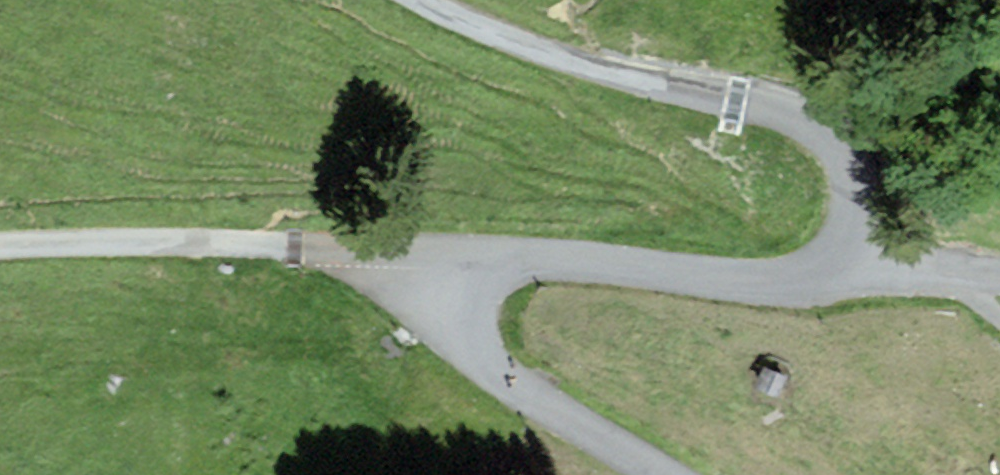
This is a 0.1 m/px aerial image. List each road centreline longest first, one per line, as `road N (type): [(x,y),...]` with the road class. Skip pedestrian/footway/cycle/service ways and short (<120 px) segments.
road 1 (unclassified): [(425,0),(577,63),(793,117),(839,166),(848,216),(843,243)]
road 2 (unclassified): [(452,253),(0,246)]
road 3 (unclassified): [(843,243),(817,274),(776,280),(452,253)]
road 4 (residential): [(665,474),(533,398),(469,350),(451,315),(452,253)]
road 5 (residential): [(843,243),(999,278)]

